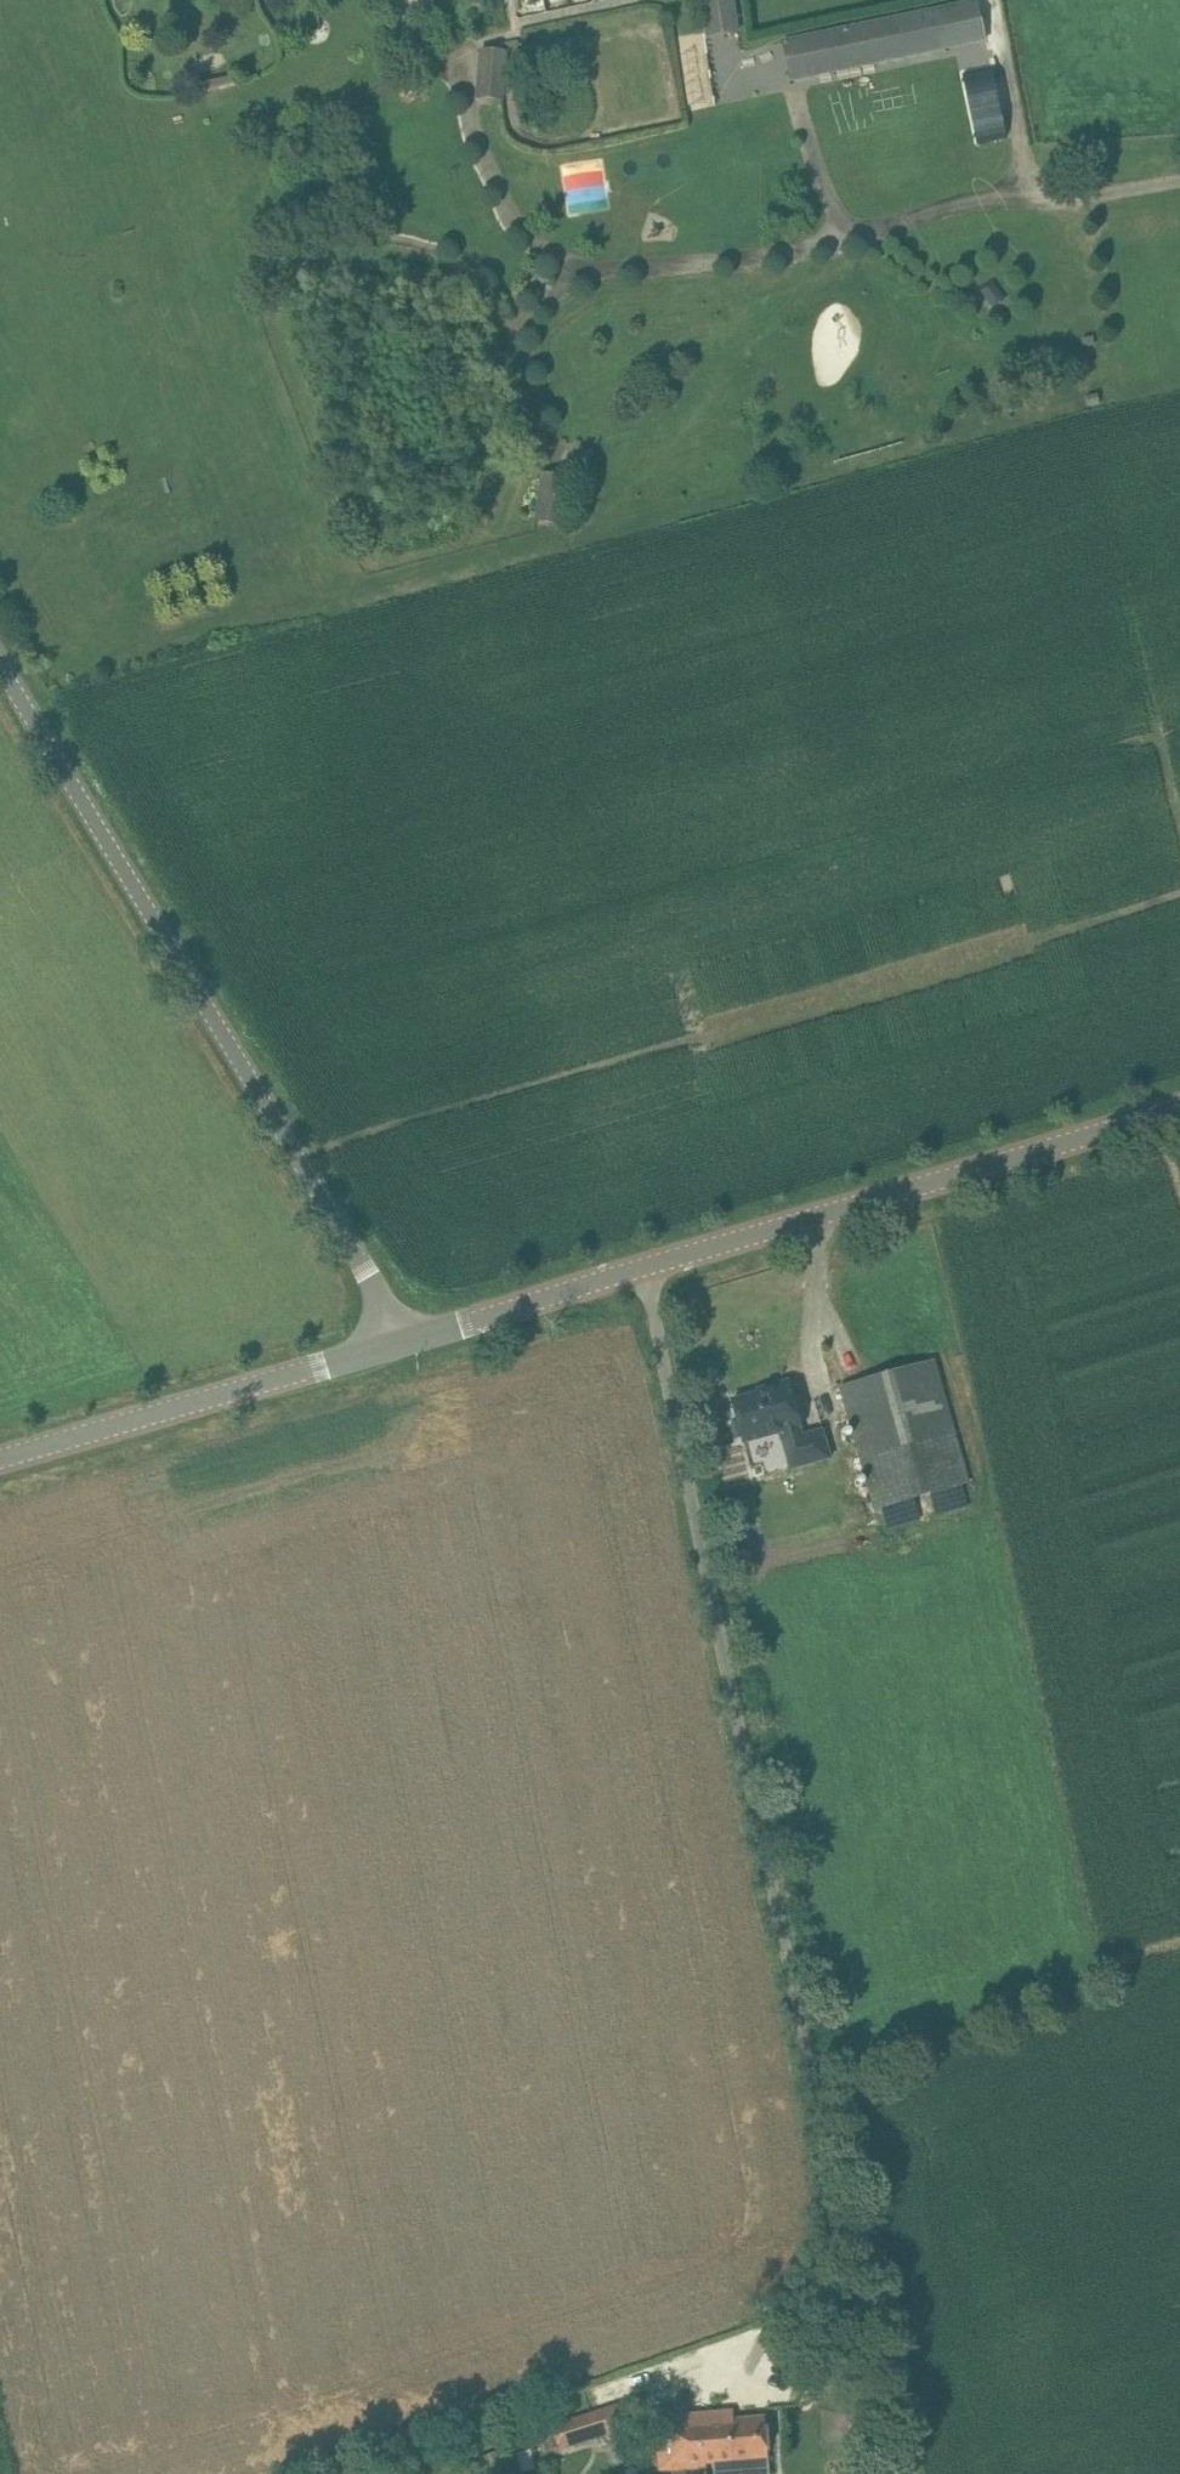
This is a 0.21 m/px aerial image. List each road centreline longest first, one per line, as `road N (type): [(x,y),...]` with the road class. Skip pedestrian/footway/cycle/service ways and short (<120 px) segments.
road 1 (unclassified): [(397,1342),(1179,1108)]
road 2 (unclassified): [(397,1342),(362,1263),(0,663)]
road 3 (unclassified): [(0,1458),(397,1342)]

